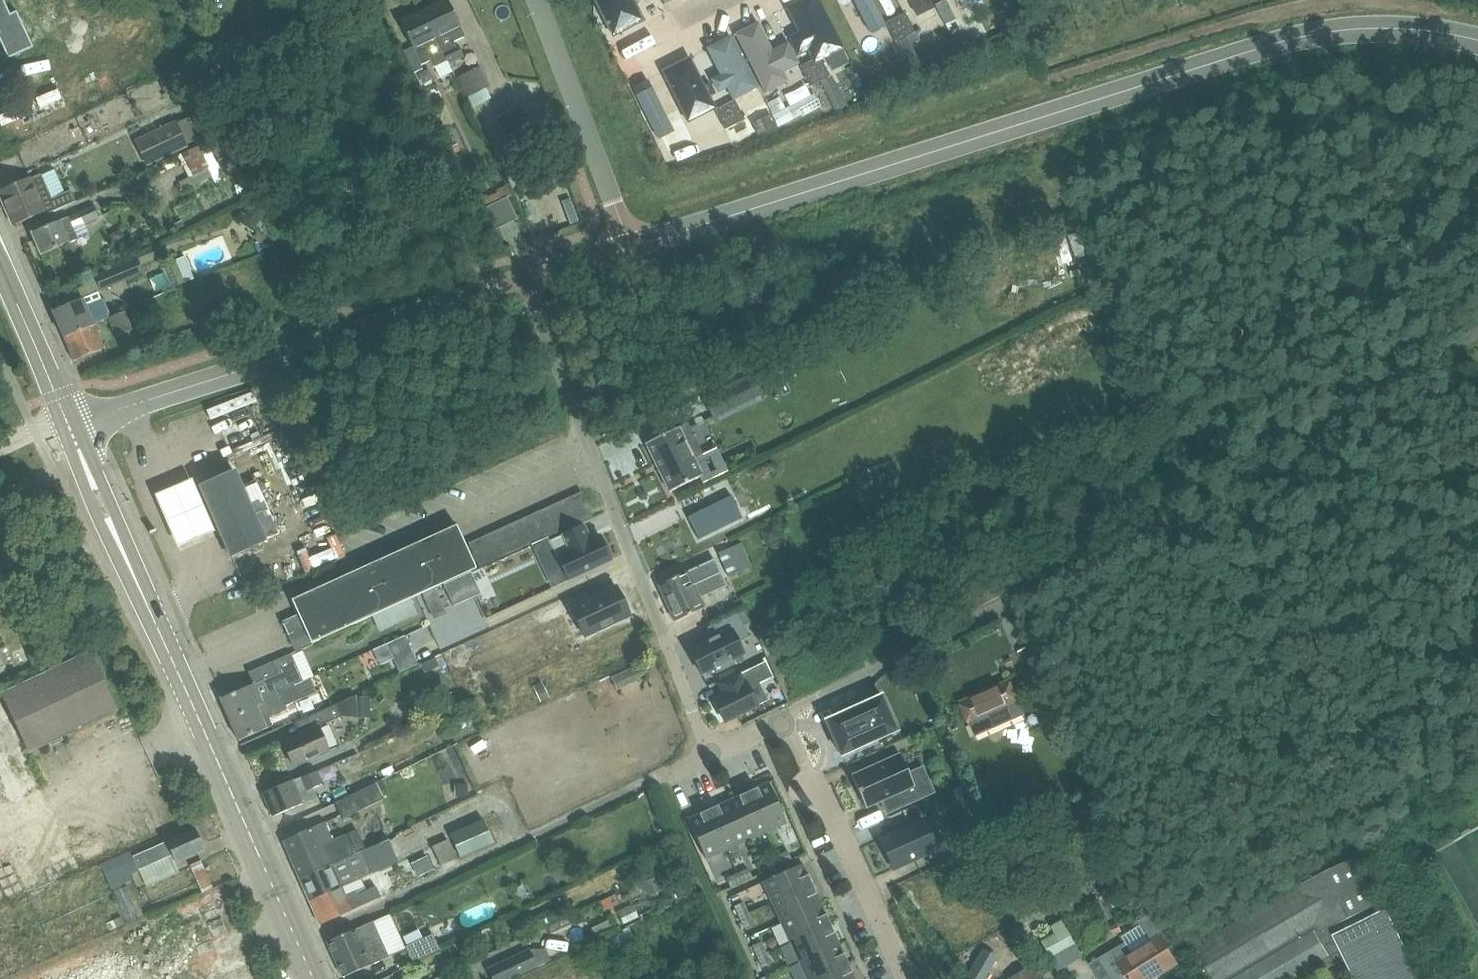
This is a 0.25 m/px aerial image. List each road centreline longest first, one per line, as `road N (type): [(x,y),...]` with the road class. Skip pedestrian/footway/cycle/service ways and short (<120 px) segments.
road 1 (unclassified): [(629,249),(1316,38),(1421,30),(1477,43)]
road 2 (residential): [(705,758),(525,281)]
road 3 (residential): [(788,718),(1089,571),(1210,489)]
road 4 (unclassified): [(67,424),(525,281)]
road 5 (primary): [(313,978),(120,546)]
road 6 (track): [(1210,489),(1477,322)]
road 7 (residential): [(788,718),(906,978)]
road 8 (residential): [(629,249),(536,0)]
road 9 (residential): [(504,853),(705,758)]
road 10 (primary): [(67,424),(0,264)]
road 11 (unclassified): [(205,70),(352,0)]

